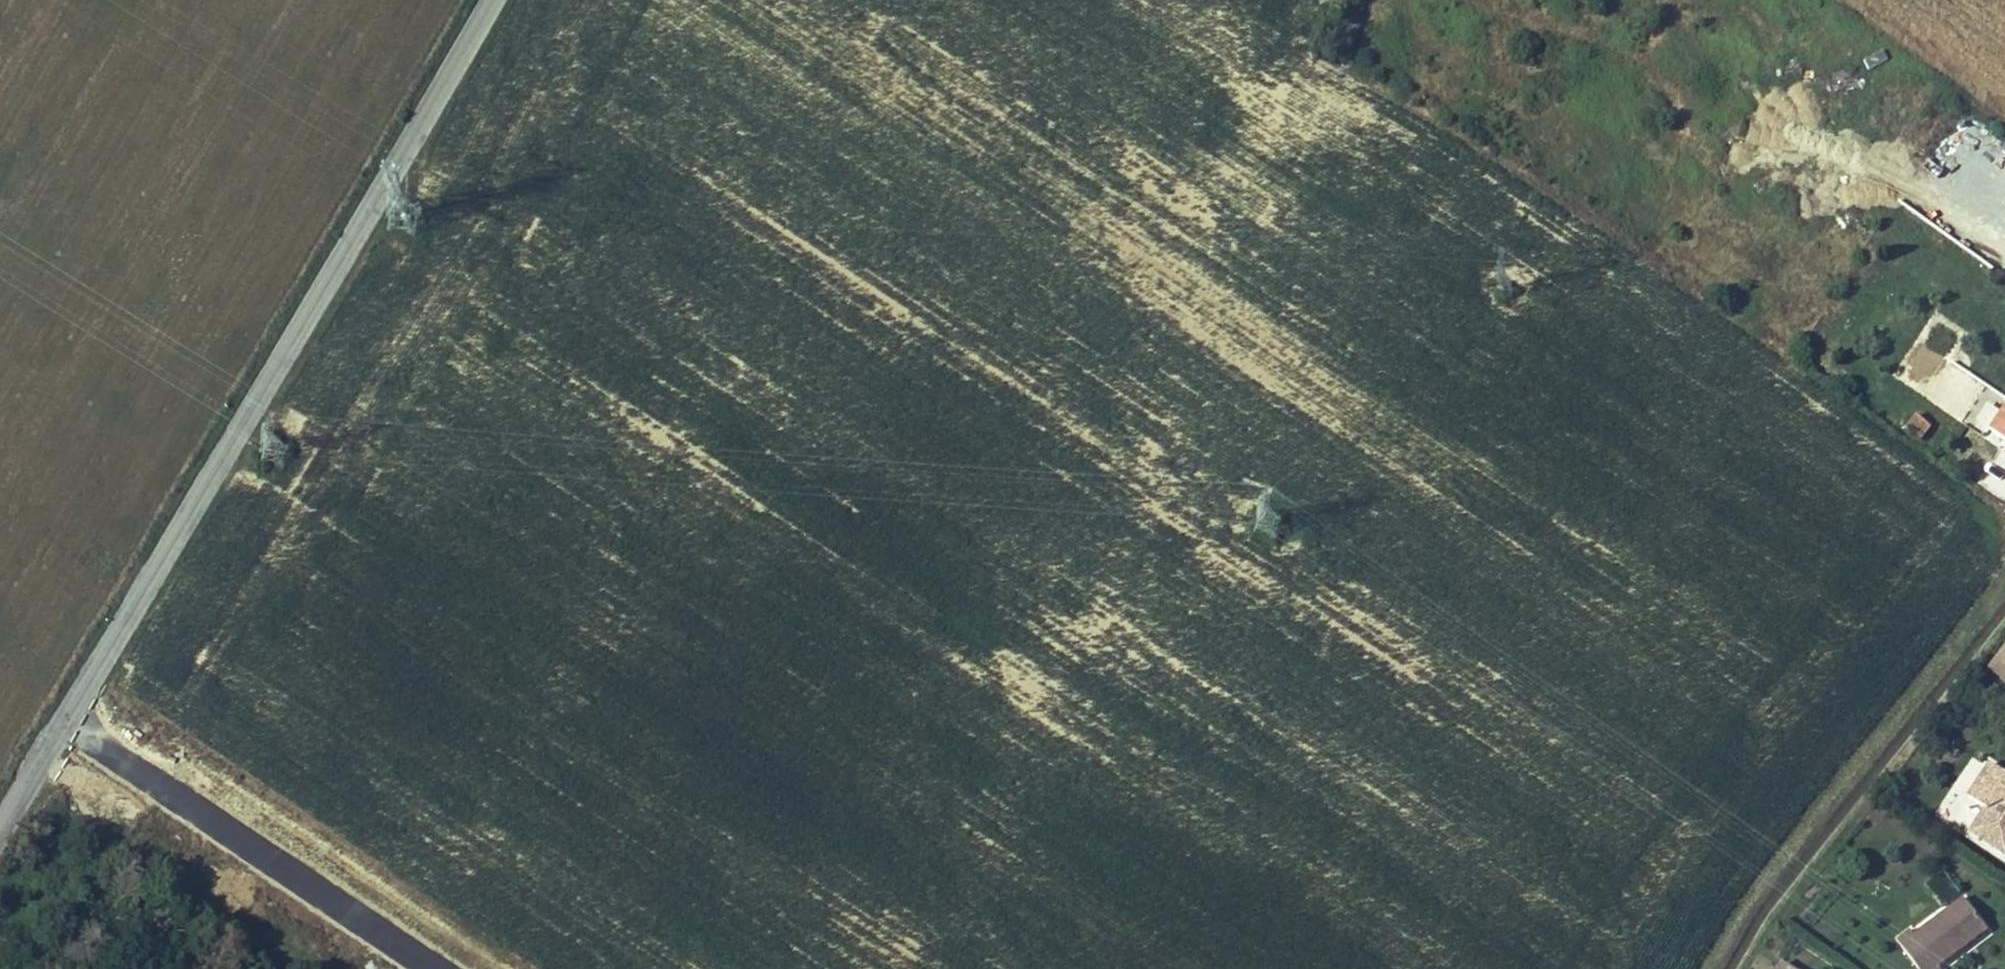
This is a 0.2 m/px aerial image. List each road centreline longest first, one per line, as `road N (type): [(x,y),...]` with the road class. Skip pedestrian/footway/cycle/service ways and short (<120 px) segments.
road 1 (unclassified): [(492,0),(0,831)]

